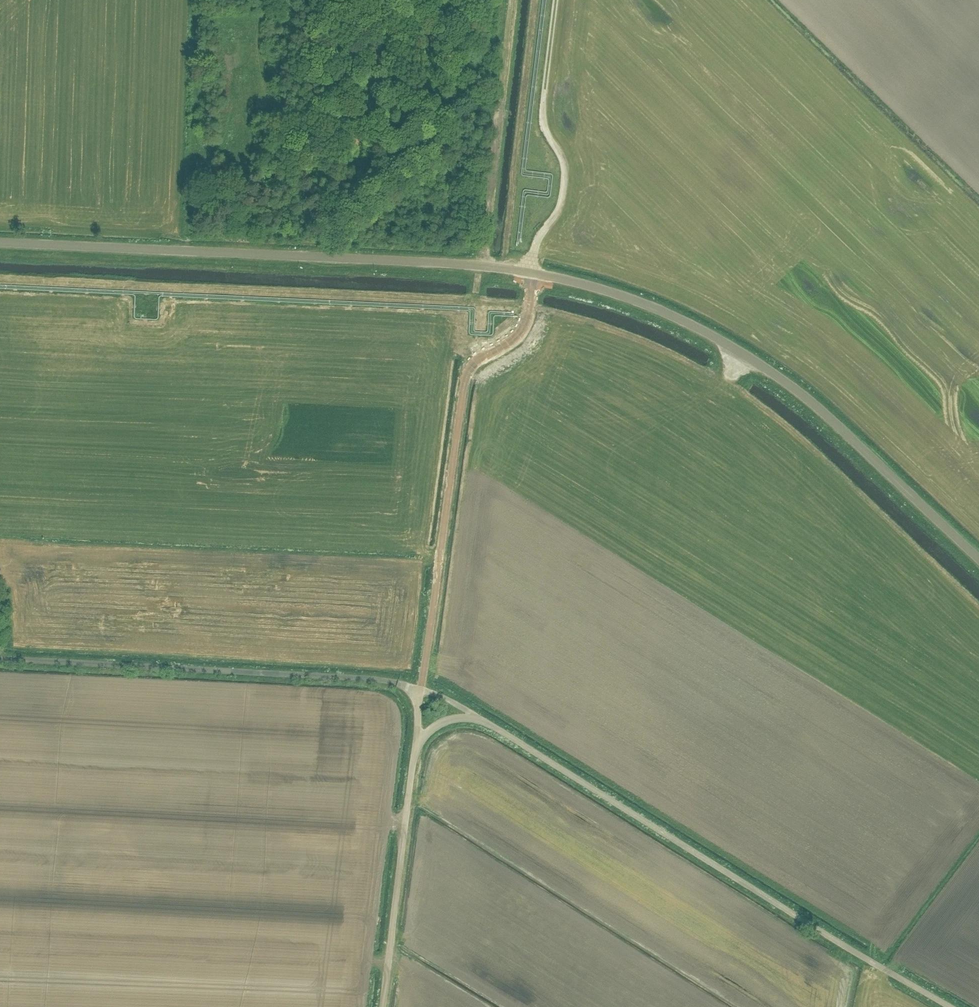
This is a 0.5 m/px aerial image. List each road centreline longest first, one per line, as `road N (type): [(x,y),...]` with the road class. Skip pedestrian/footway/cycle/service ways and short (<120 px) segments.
road 1 (unclassified): [(978,558),(797,391),(710,334),(631,299),(481,265),(0,243)]
road 2 (unclassified): [(950,1006),(476,717)]
road 3 (track): [(534,273),(522,328),(477,351),(465,369),(420,691)]
road 4 (track): [(556,0),(543,119),(564,161),(564,186),(529,272)]
road 5 (track): [(511,0),(481,265)]
road 6 (unclassified): [(414,759),(383,1006)]
road 7 (unclassified): [(476,717),(420,691),(414,759)]

